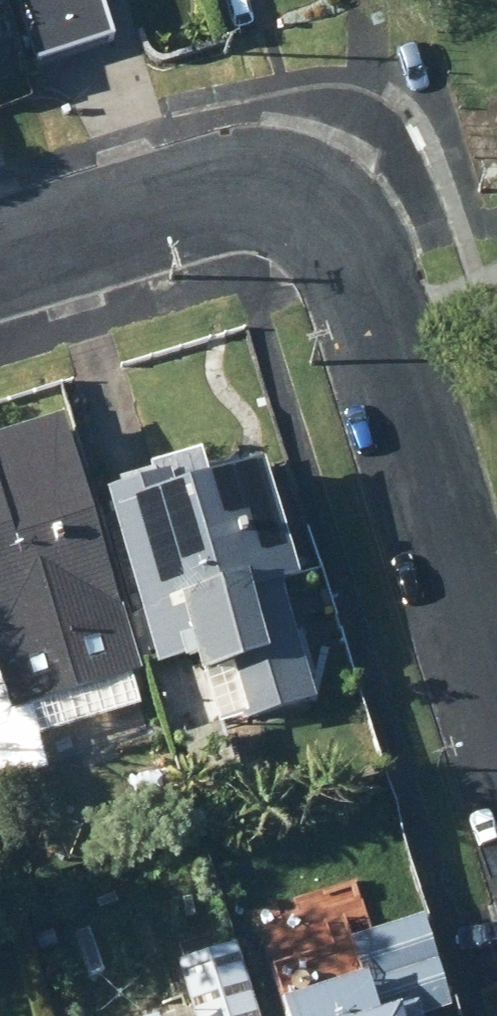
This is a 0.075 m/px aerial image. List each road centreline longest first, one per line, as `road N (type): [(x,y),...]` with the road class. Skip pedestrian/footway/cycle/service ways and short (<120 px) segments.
road 1 (residential): [(0,248),(210,182),(268,181),(315,198),(353,253),(383,327),(496,698)]
road 2 (track): [(361,273),(496,231)]

